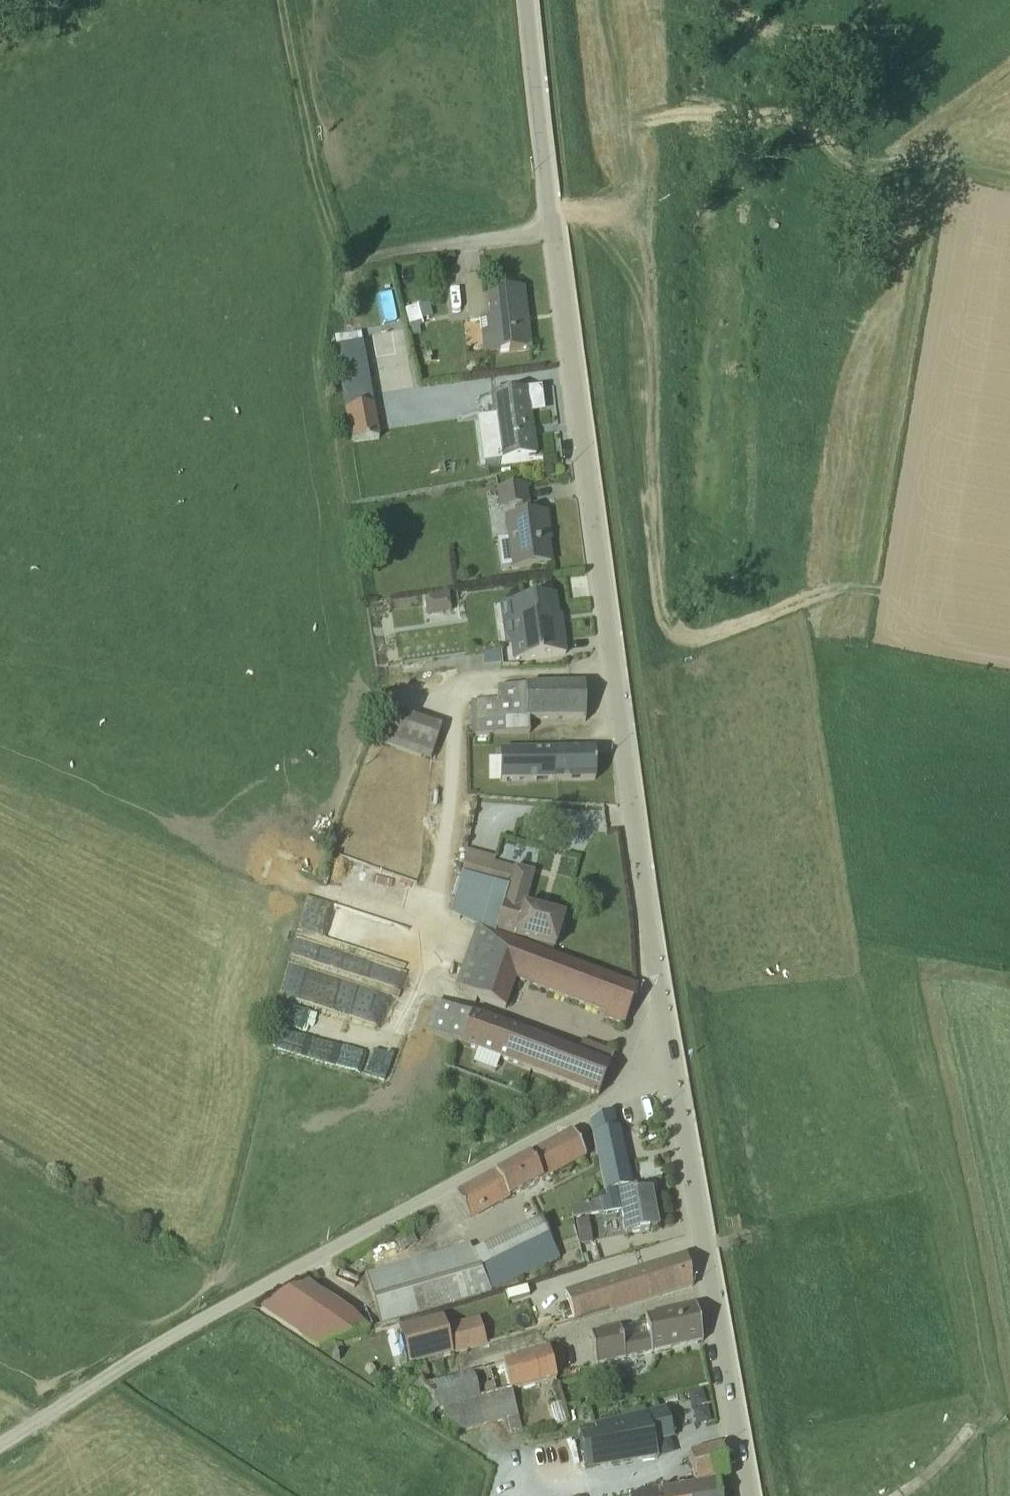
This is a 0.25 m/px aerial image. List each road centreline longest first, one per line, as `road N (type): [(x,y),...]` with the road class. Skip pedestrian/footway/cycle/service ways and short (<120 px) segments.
road 1 (track): [(933,193),(849,580),(833,594),(700,646),(670,638),(656,609),(649,342),(631,287),(579,232),(550,233)]
road 2 (residential): [(667,1064),(628,835),(550,233)]
road 3 (residential): [(244,1307),(608,1109),(667,1064)]
road 4 (residential): [(744,1495),(667,1064)]
road 5 (unclassified): [(0,1458),(244,1307)]
road 6 (track): [(346,265),(326,219),(281,0)]
road 7 (unclassified): [(550,233),(527,0)]
road 8 (unclassified): [(550,233),(346,265)]

